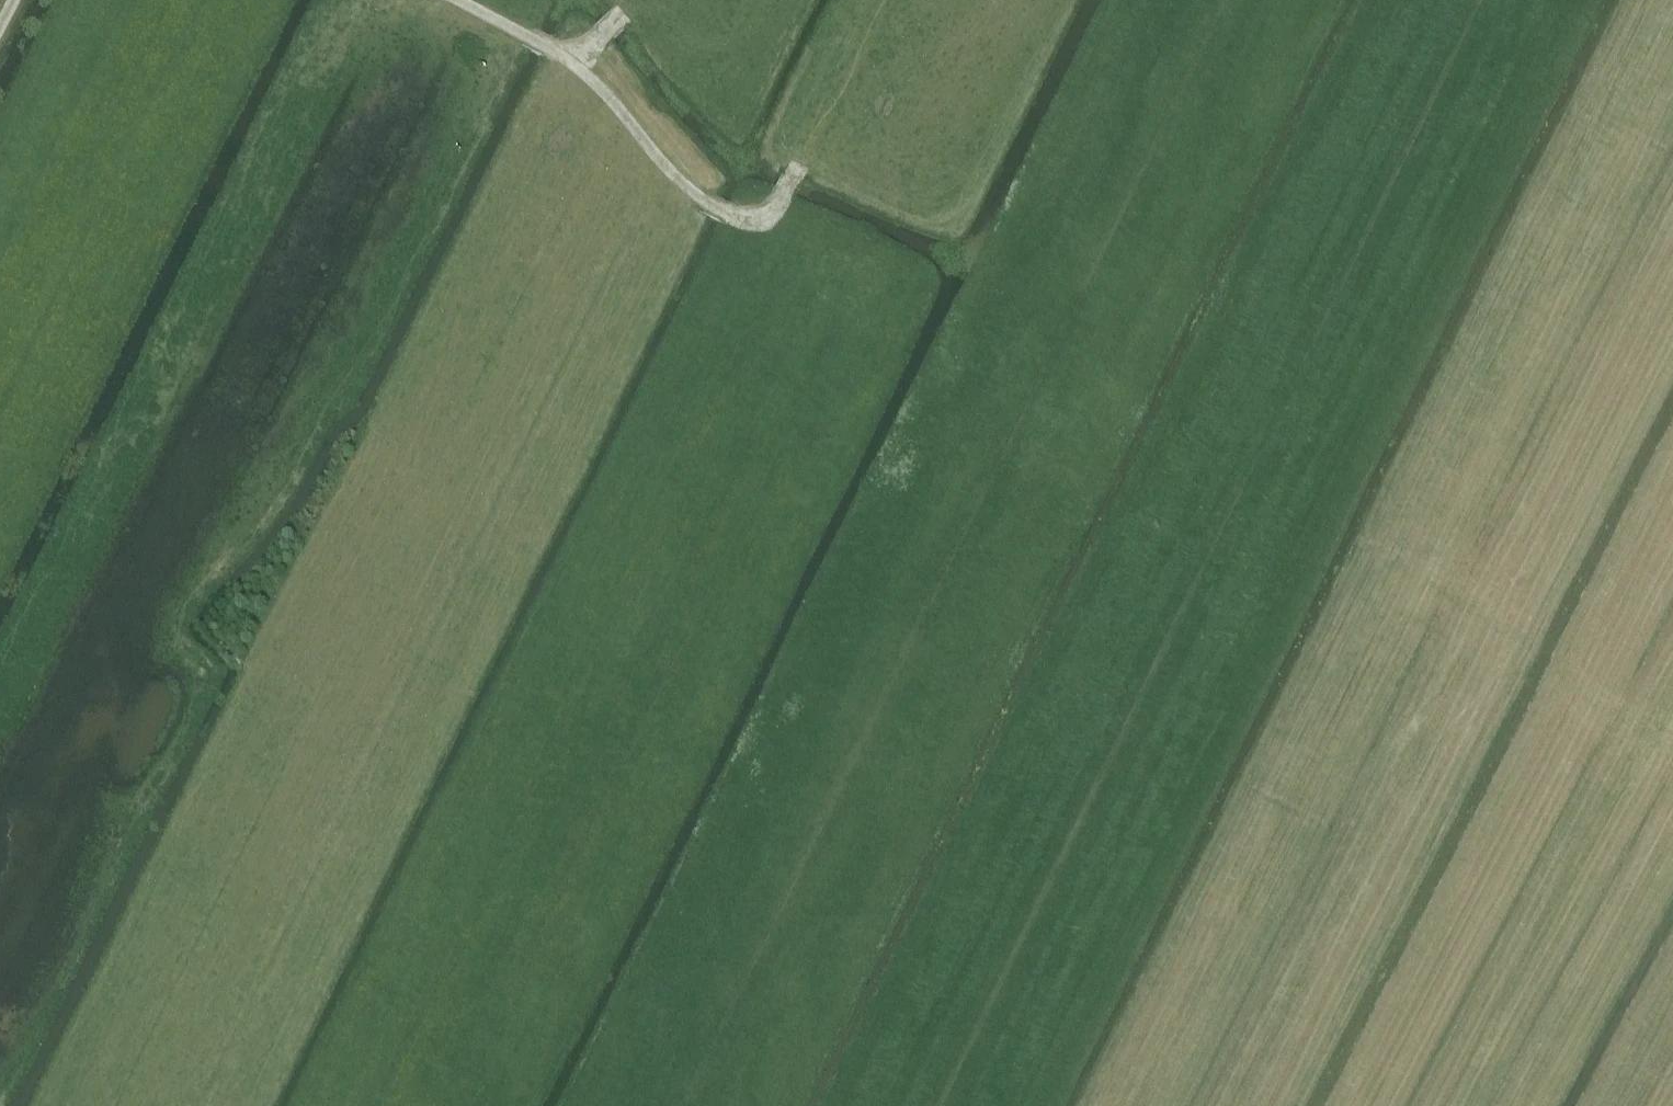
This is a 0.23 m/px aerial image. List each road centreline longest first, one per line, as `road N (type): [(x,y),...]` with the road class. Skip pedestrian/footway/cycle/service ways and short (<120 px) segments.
road 1 (track): [(466,0),(587,66),(699,199),(722,213),(767,214),(783,196)]

